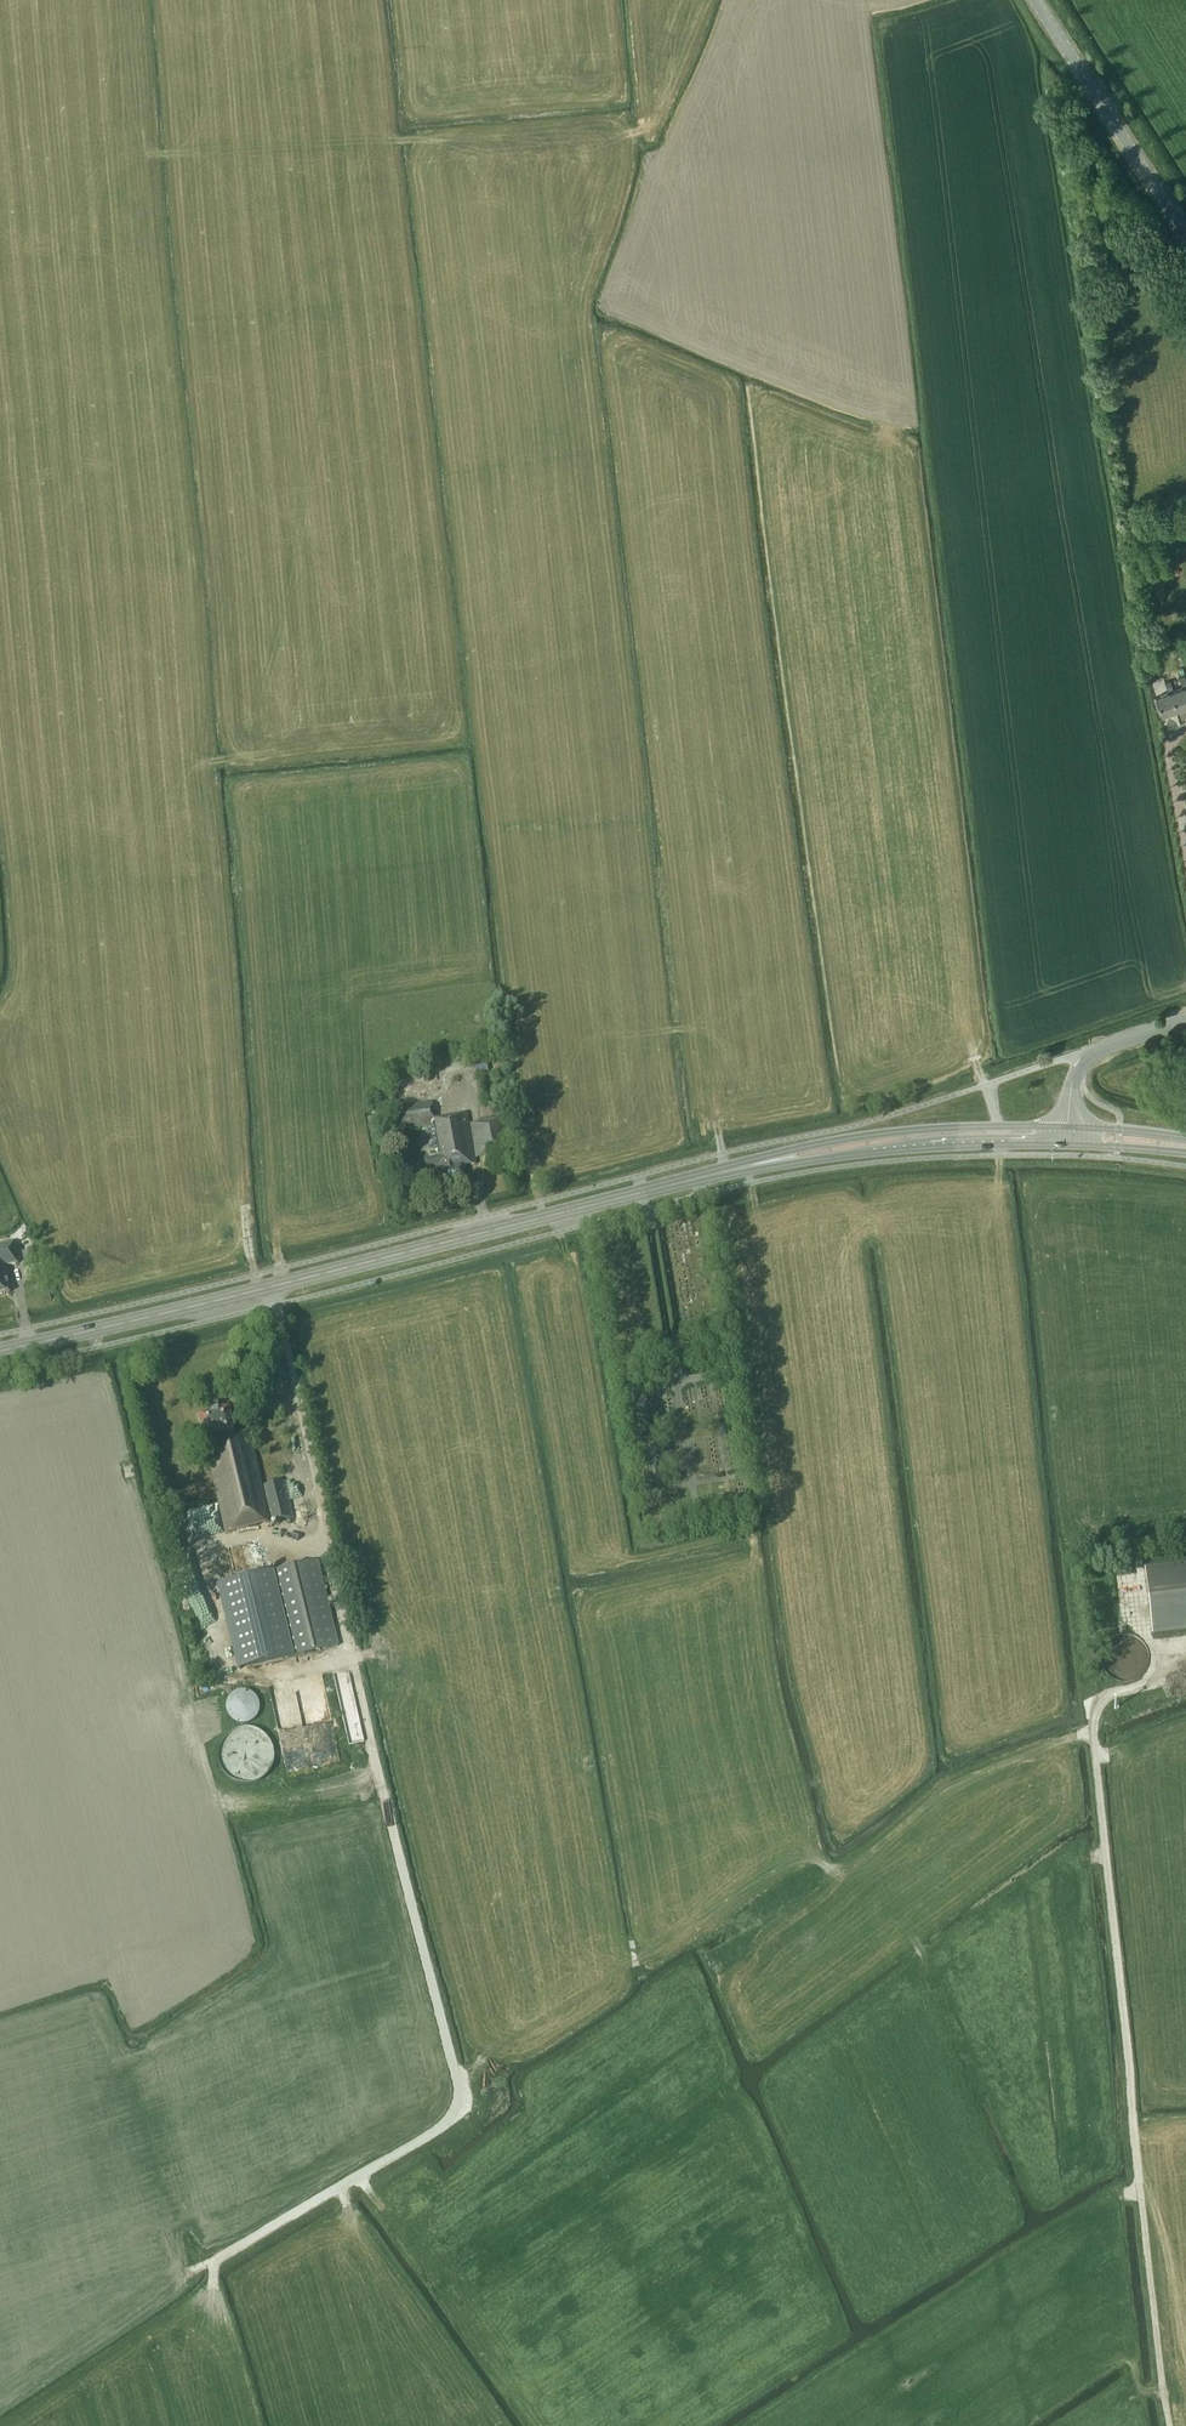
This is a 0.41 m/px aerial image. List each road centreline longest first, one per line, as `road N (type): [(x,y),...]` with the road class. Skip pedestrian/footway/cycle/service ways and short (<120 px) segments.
road 1 (primary): [(702,1177),(0,1351)]
road 2 (primary): [(1068,1126),(869,1135),(702,1177)]
road 3 (primary): [(702,1177),(893,1150),(1068,1144)]
road 4 (tertiary): [(1185,230),(1036,0)]
road 5 (tertiary): [(1185,1017),(1082,1060),(1068,1126)]

